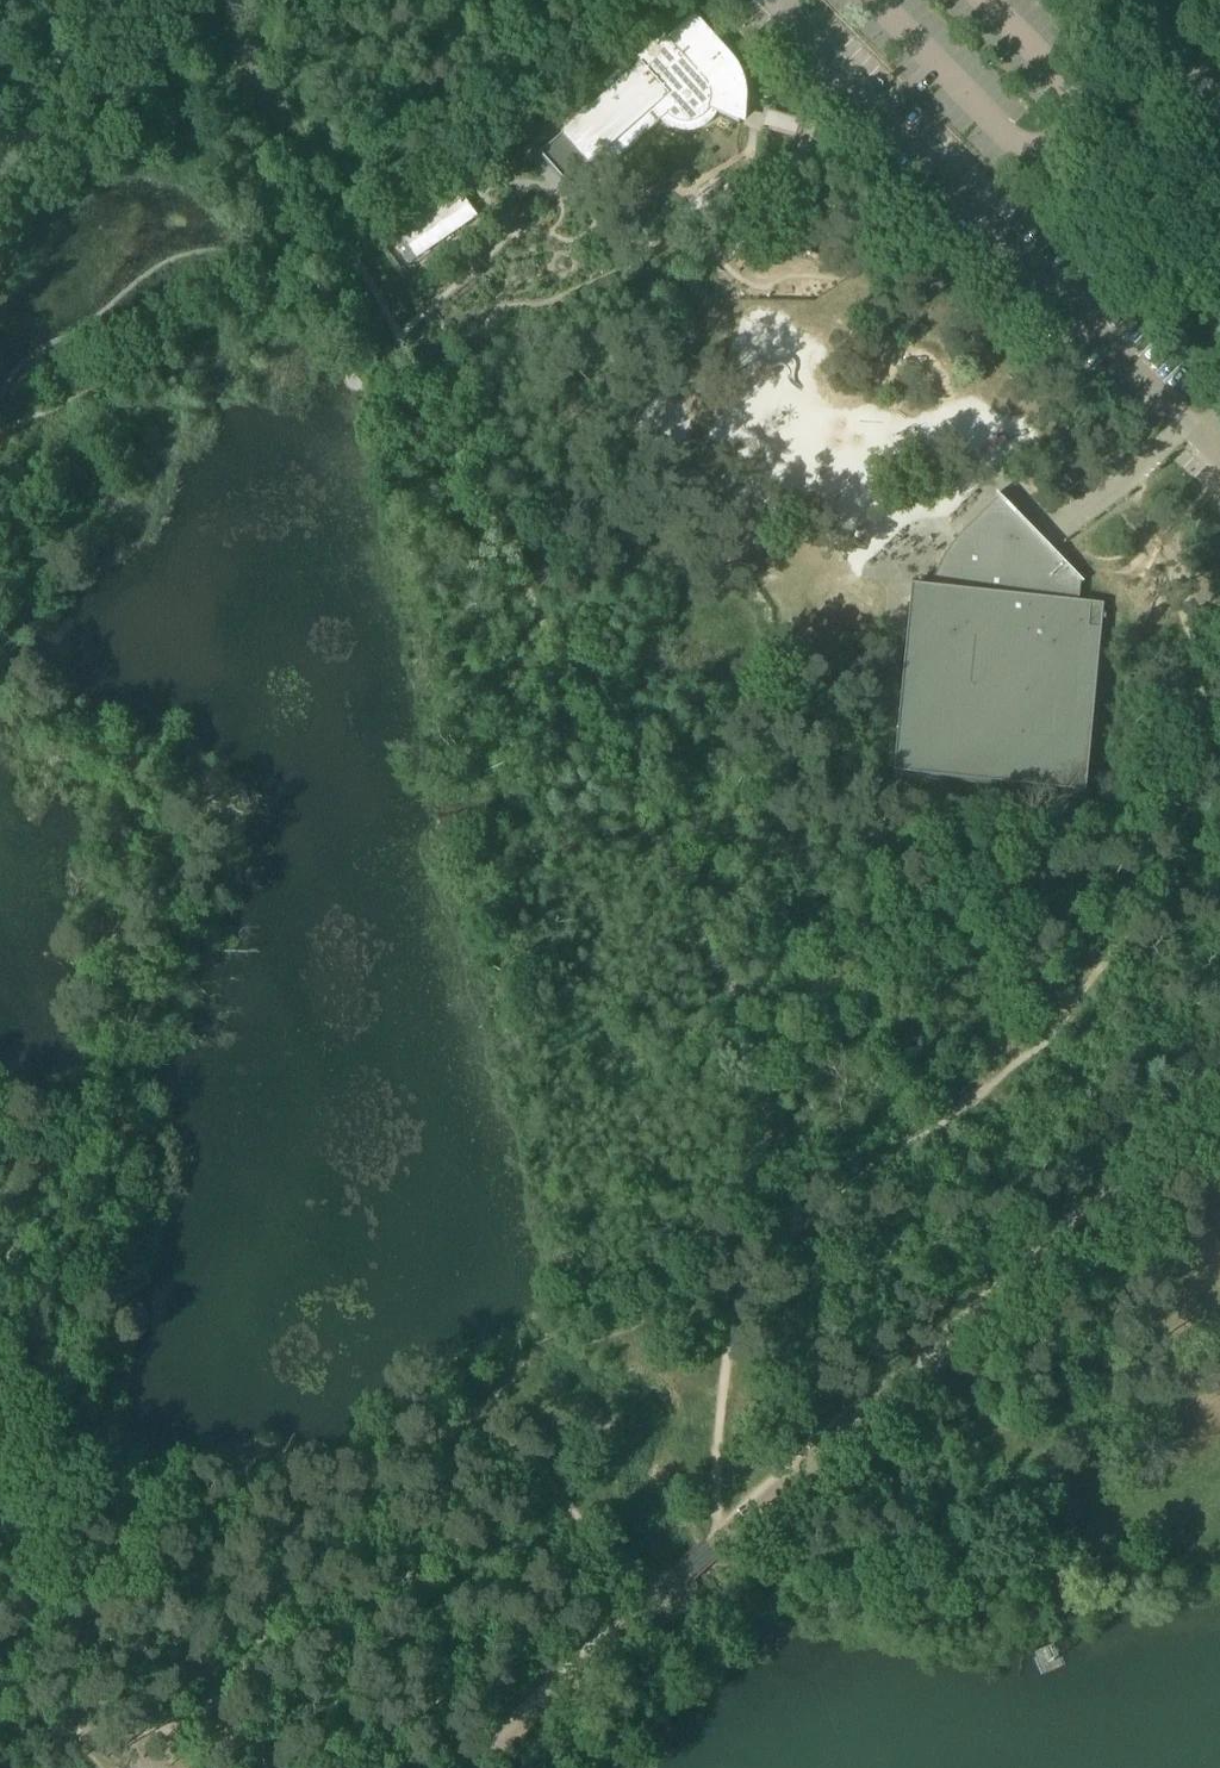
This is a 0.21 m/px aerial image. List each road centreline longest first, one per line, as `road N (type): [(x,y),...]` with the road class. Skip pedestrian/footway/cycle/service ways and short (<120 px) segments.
road 1 (track): [(1219,1111),(991,1292),(468,1767)]
road 2 (unclassified): [(1204,441),(877,111)]
road 3 (unclassified): [(0,177),(117,0)]

